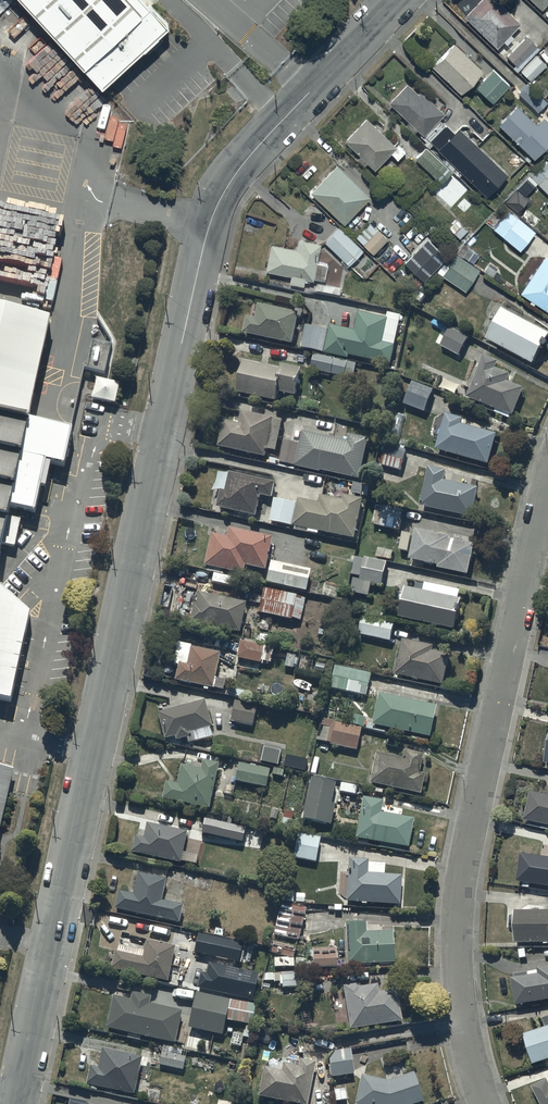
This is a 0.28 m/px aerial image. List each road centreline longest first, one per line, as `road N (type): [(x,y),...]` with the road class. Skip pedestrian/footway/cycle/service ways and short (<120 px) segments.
road 1 (unclassified): [(394,0),(250,154),(208,227),(16,1103)]
road 2 (residential): [(485,1103),(456,978),(456,902),(465,827),(547,479)]

